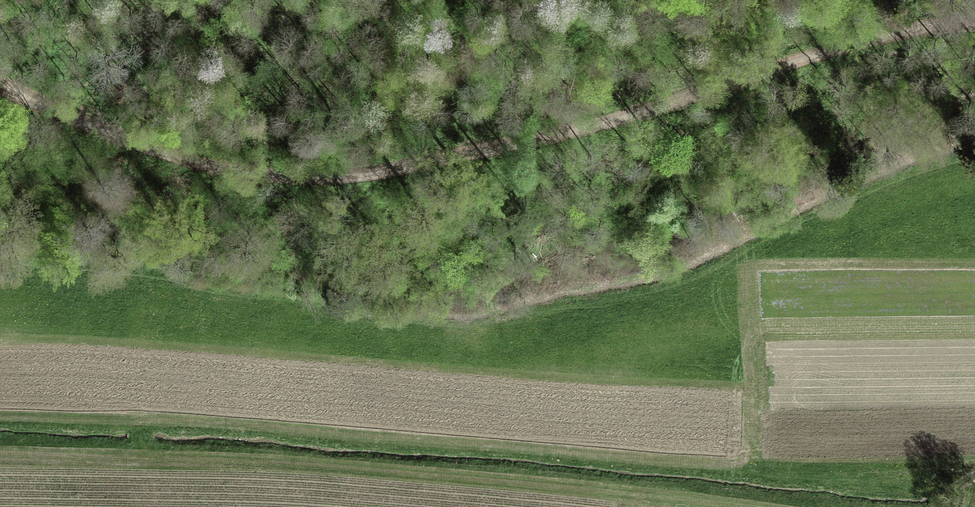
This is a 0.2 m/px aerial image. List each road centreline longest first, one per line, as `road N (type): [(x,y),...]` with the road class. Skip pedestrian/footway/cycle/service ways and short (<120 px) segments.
road 1 (track): [(0,80),(216,163),(363,171),(599,120),(908,27),(974,21)]
road 2 (track): [(746,506),(282,461),(0,456)]

